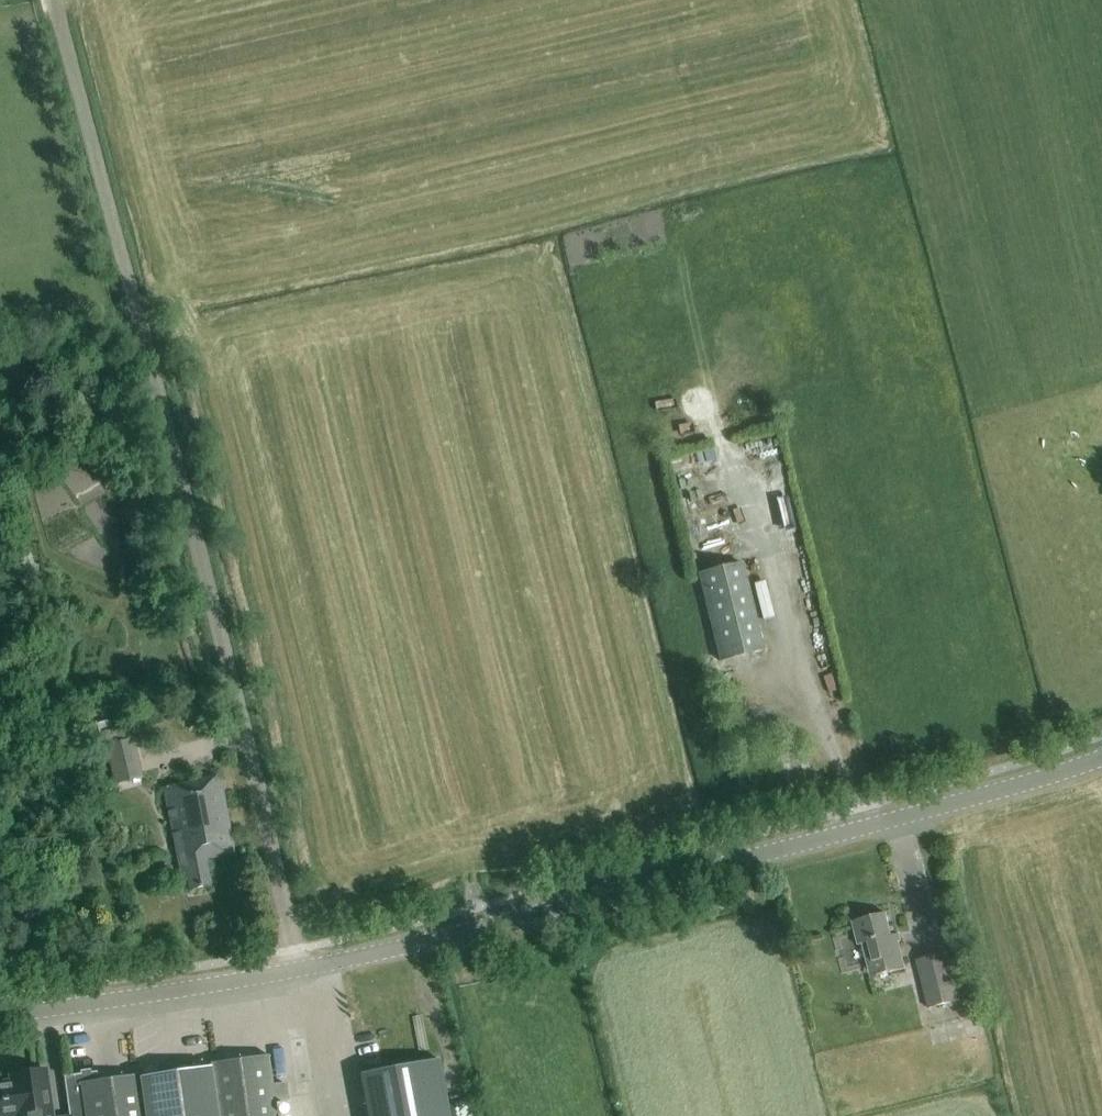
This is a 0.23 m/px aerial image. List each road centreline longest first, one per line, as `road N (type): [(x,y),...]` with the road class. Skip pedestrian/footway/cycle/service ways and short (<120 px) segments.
road 1 (tertiary): [(0,1016),(302,975),(1001,795),(1101,762)]
road 2 (track): [(302,975),(52,0)]

